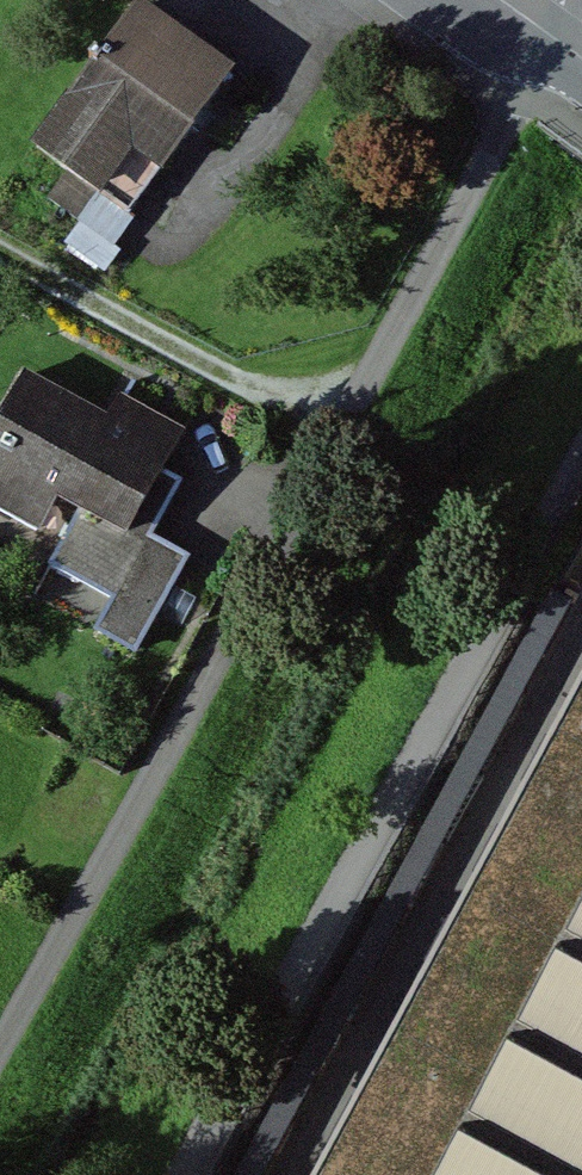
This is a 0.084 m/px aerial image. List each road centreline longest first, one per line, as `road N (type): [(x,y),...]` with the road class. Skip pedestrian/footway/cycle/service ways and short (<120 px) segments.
road 1 (unclassified): [(545,52),(343,439),(0,1058)]
road 2 (track): [(581,475),(186,1174)]
road 3 (track): [(343,439),(0,248)]

